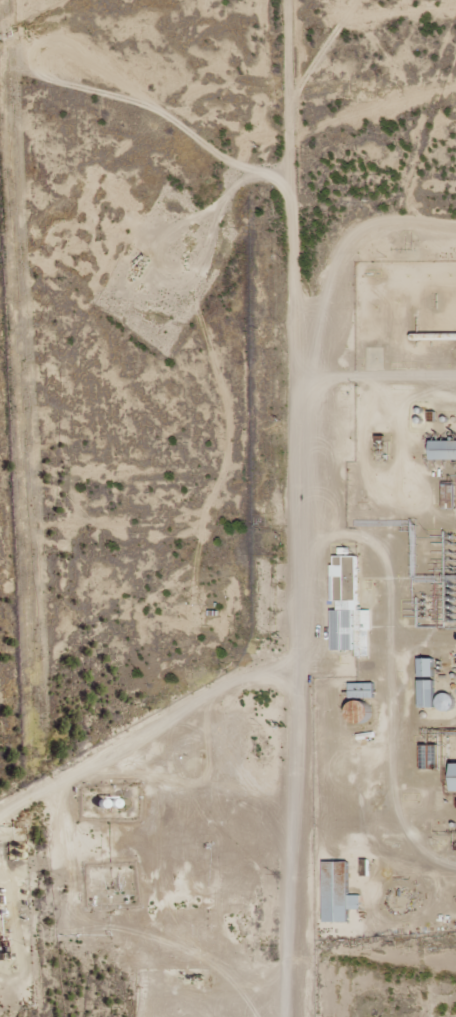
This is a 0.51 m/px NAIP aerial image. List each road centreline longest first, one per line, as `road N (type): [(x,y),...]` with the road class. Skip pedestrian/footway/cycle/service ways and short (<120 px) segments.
road 1 (track): [(272,1016),(281,653),(266,424),(263,0)]
road 2 (track): [(0,780),(221,658),(281,653)]

